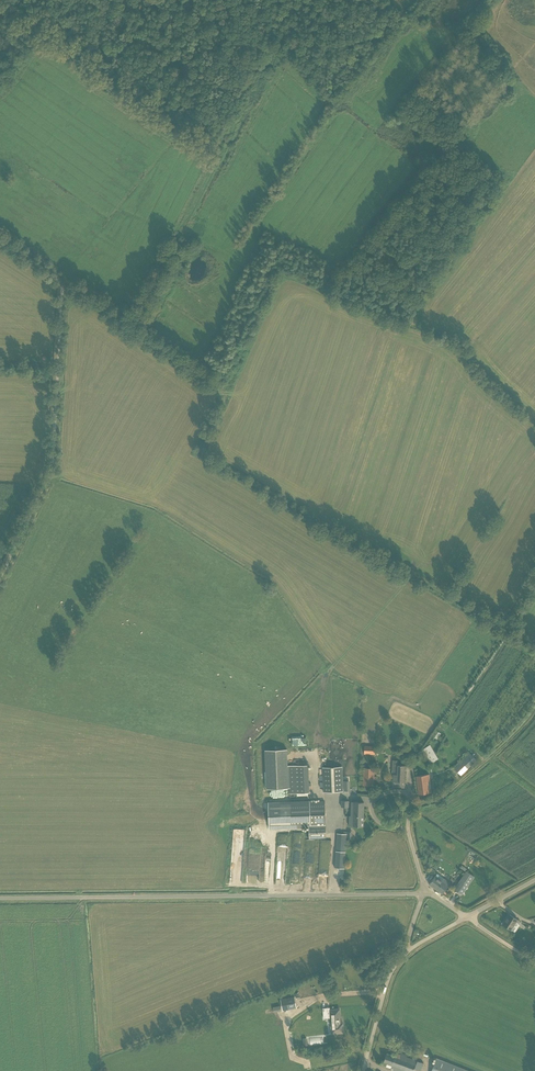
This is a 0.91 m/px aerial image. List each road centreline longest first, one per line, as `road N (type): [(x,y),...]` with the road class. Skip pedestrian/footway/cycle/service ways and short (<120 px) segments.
road 1 (track): [(135,331),(226,393),(202,446),(207,458),(507,630)]
road 2 (unclassified): [(424,892),(0,898)]
road 3 (track): [(298,0),(135,331)]
road 4 (unclassified): [(0,579),(53,464),(63,282)]
road 5 (track): [(0,240),(135,331)]
road 6 (track): [(534,710),(443,796),(410,804)]
road 7 (unclassified): [(363,1070),(388,981),(406,953)]

